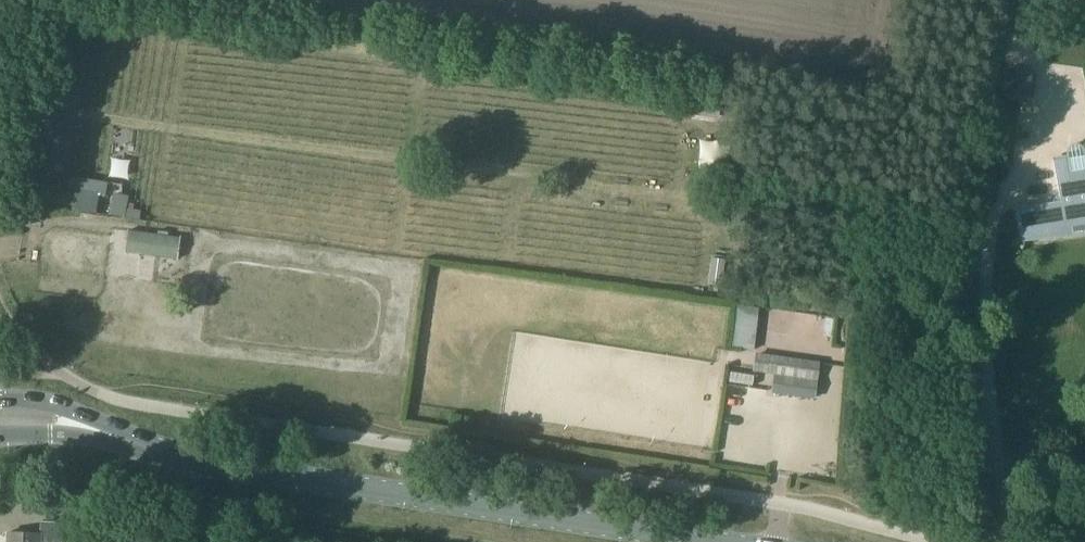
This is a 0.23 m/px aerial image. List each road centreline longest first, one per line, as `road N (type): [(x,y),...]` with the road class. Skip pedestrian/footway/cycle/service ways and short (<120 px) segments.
road 1 (secondary): [(684,541),(387,499),(49,424),(0,421)]

